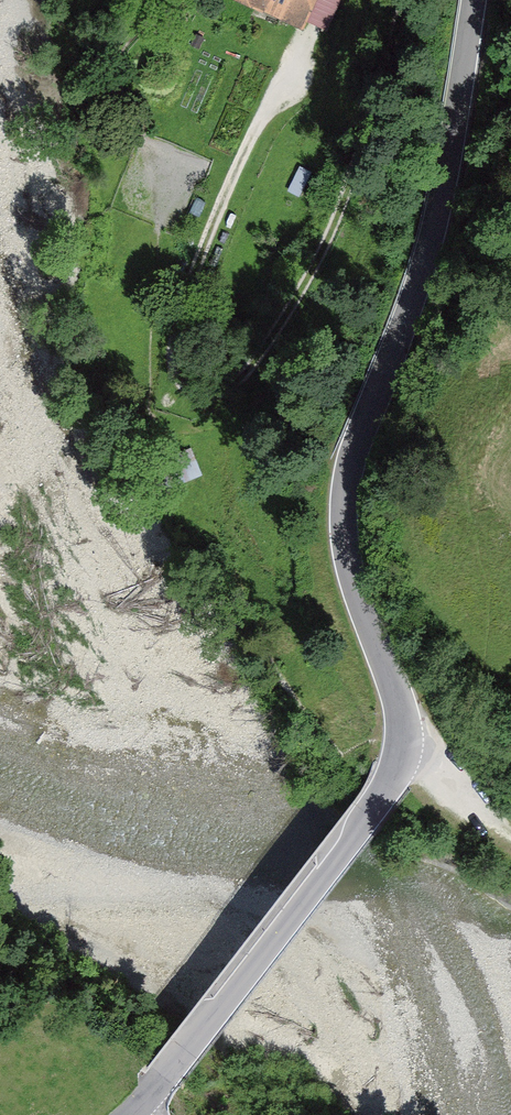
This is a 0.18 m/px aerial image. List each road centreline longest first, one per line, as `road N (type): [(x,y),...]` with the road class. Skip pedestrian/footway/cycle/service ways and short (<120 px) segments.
road 1 (tertiary): [(134,1114),(400,768),(398,697),(357,598),(344,508),(440,206),(476,0)]
road 2 (track): [(401,0),(345,189),(294,323),(245,376),(203,392),(179,382),(170,353),(186,282),(288,73)]
road 3 (track): [(403,748),(510,840)]

